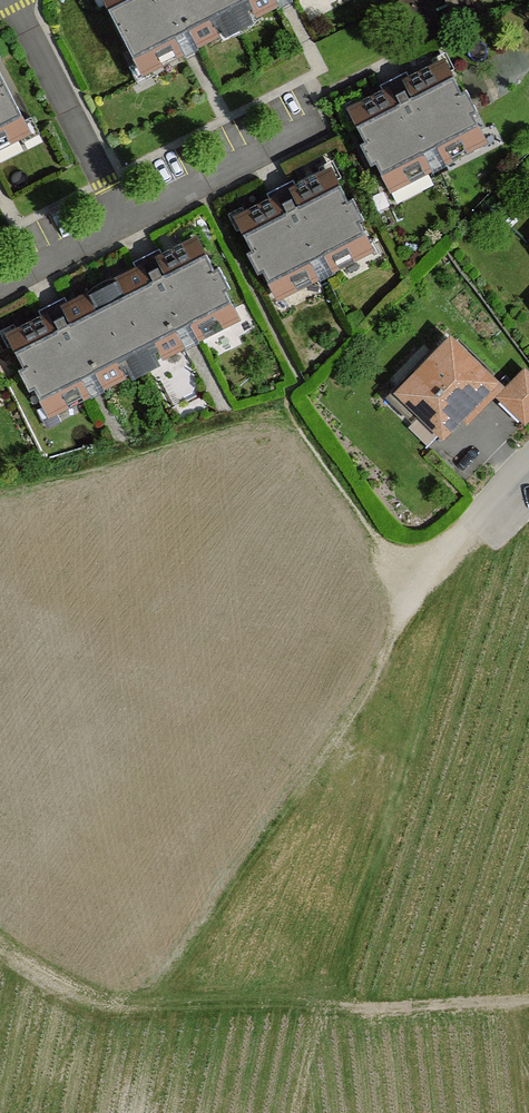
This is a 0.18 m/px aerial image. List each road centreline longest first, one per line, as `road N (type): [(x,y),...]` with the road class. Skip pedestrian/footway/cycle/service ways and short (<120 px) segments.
road 1 (track): [(130,1004),(159,983),(358,706),(414,581)]
road 2 (track): [(130,1004),(143,1010),(335,1008),(528,999)]
road 3 (residential): [(17,0),(129,225)]
road 4 (track): [(0,953),(71,998),(130,1004)]

